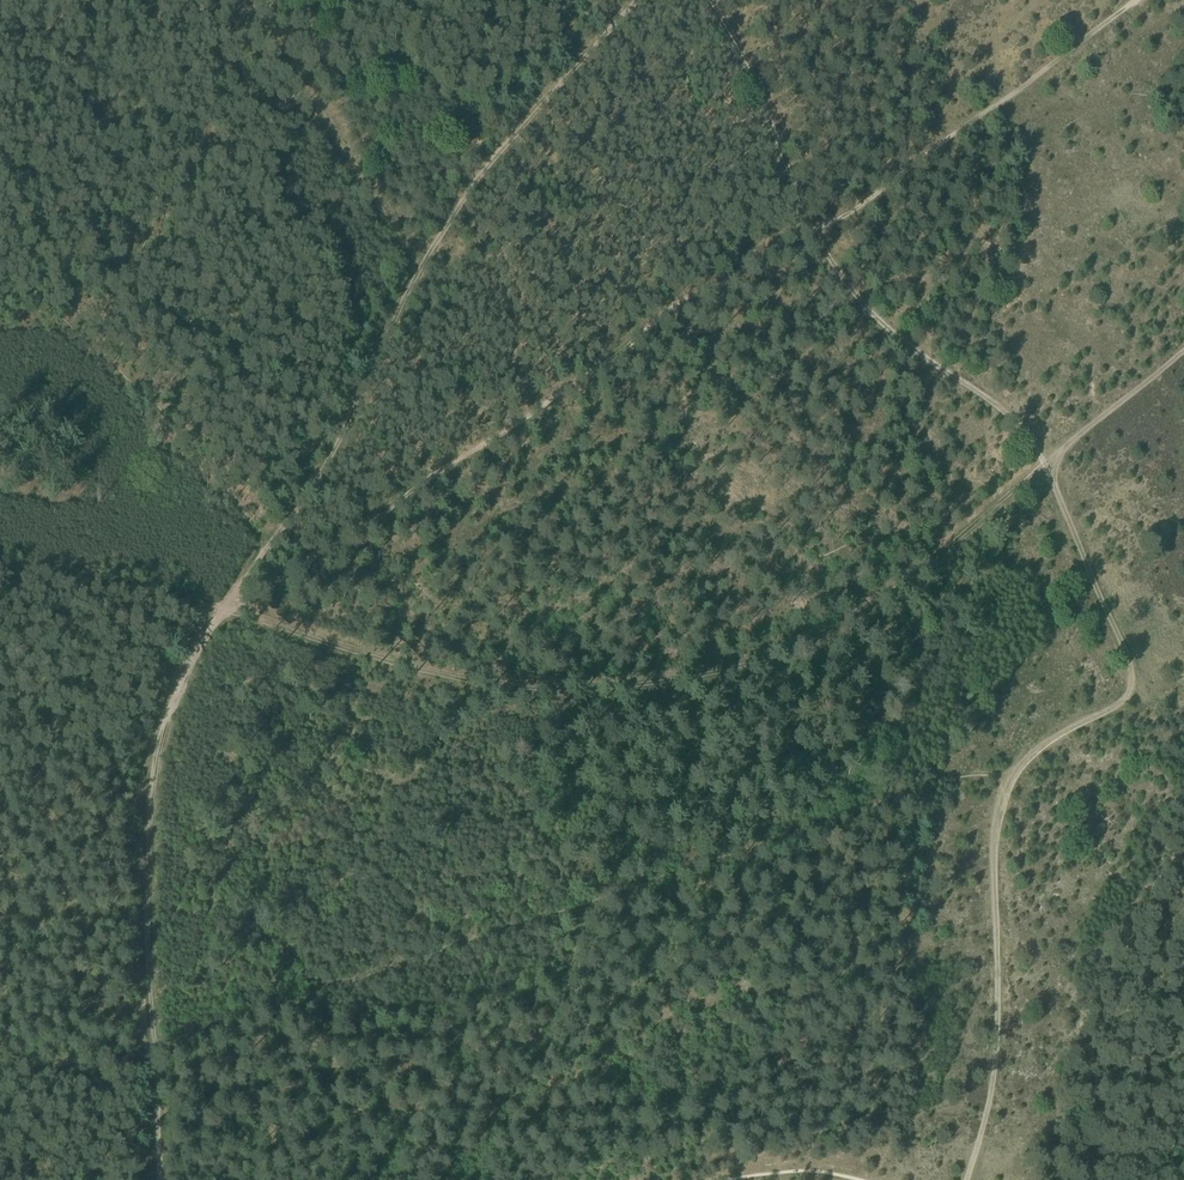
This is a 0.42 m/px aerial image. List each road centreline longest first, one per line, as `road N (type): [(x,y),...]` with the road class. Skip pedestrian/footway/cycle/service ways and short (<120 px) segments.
road 1 (track): [(1183,350),(857,615),(770,658),(722,670),(622,686),(524,686),(431,673),(226,608),(0,571)]
road 2 (track): [(638,0),(444,224),(335,448),(191,664),(156,764),(151,808),(154,1051)]
road 3 (track): [(226,608),(275,585),(501,438),(679,306),(913,171),(1136,0)]
road 4 (track): [(708,0),(734,35),(794,185),(864,293),(1023,424),(1135,677),(1120,709),(1063,731),(1006,780)]
road 5 (track): [(1006,780),(990,867),(994,1074),(967,1179)]
road 6 (track): [(424,258),(332,121),(234,0)]
road 7 (track): [(158,1179),(154,1051)]

